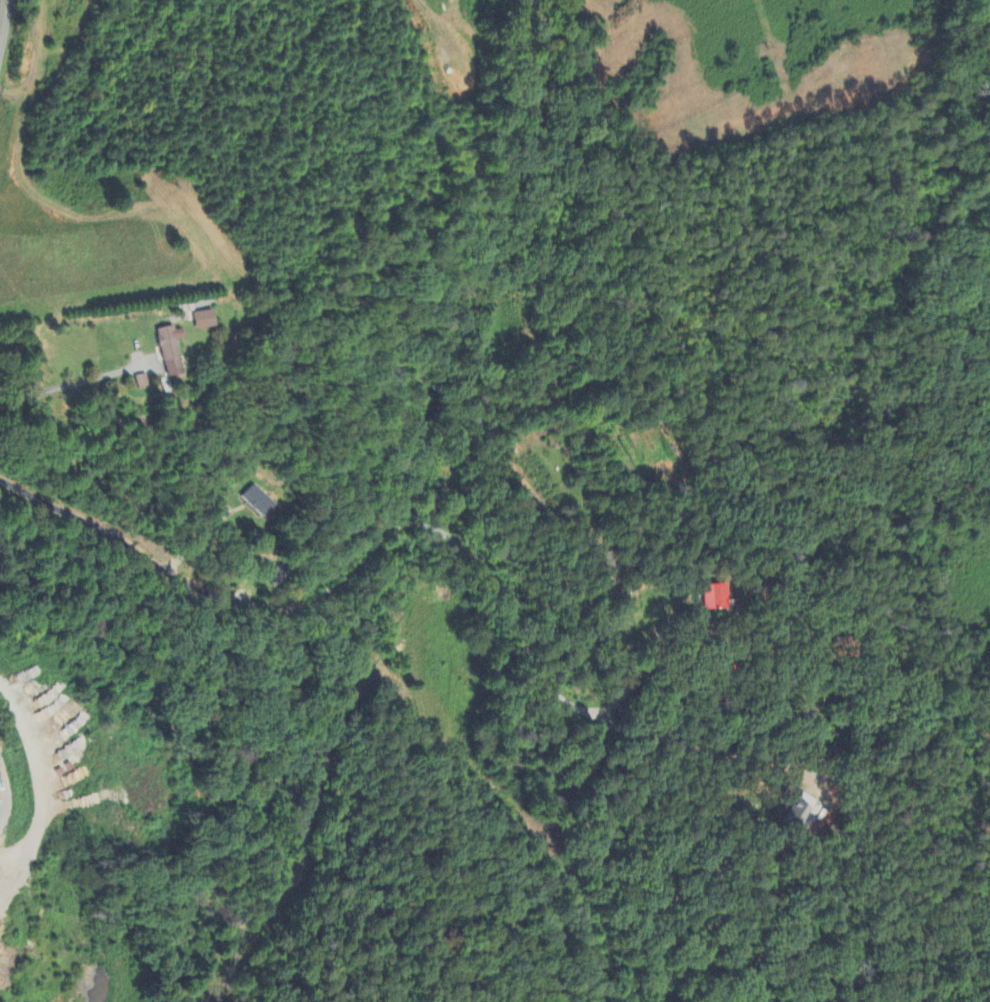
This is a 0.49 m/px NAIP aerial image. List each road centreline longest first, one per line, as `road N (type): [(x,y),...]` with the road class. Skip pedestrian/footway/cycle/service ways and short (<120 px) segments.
road 1 (residential): [(0,478),(116,530),(185,580),(260,605),(312,598),(379,533),(403,523),(433,529),(470,548),(564,708),(794,770)]

